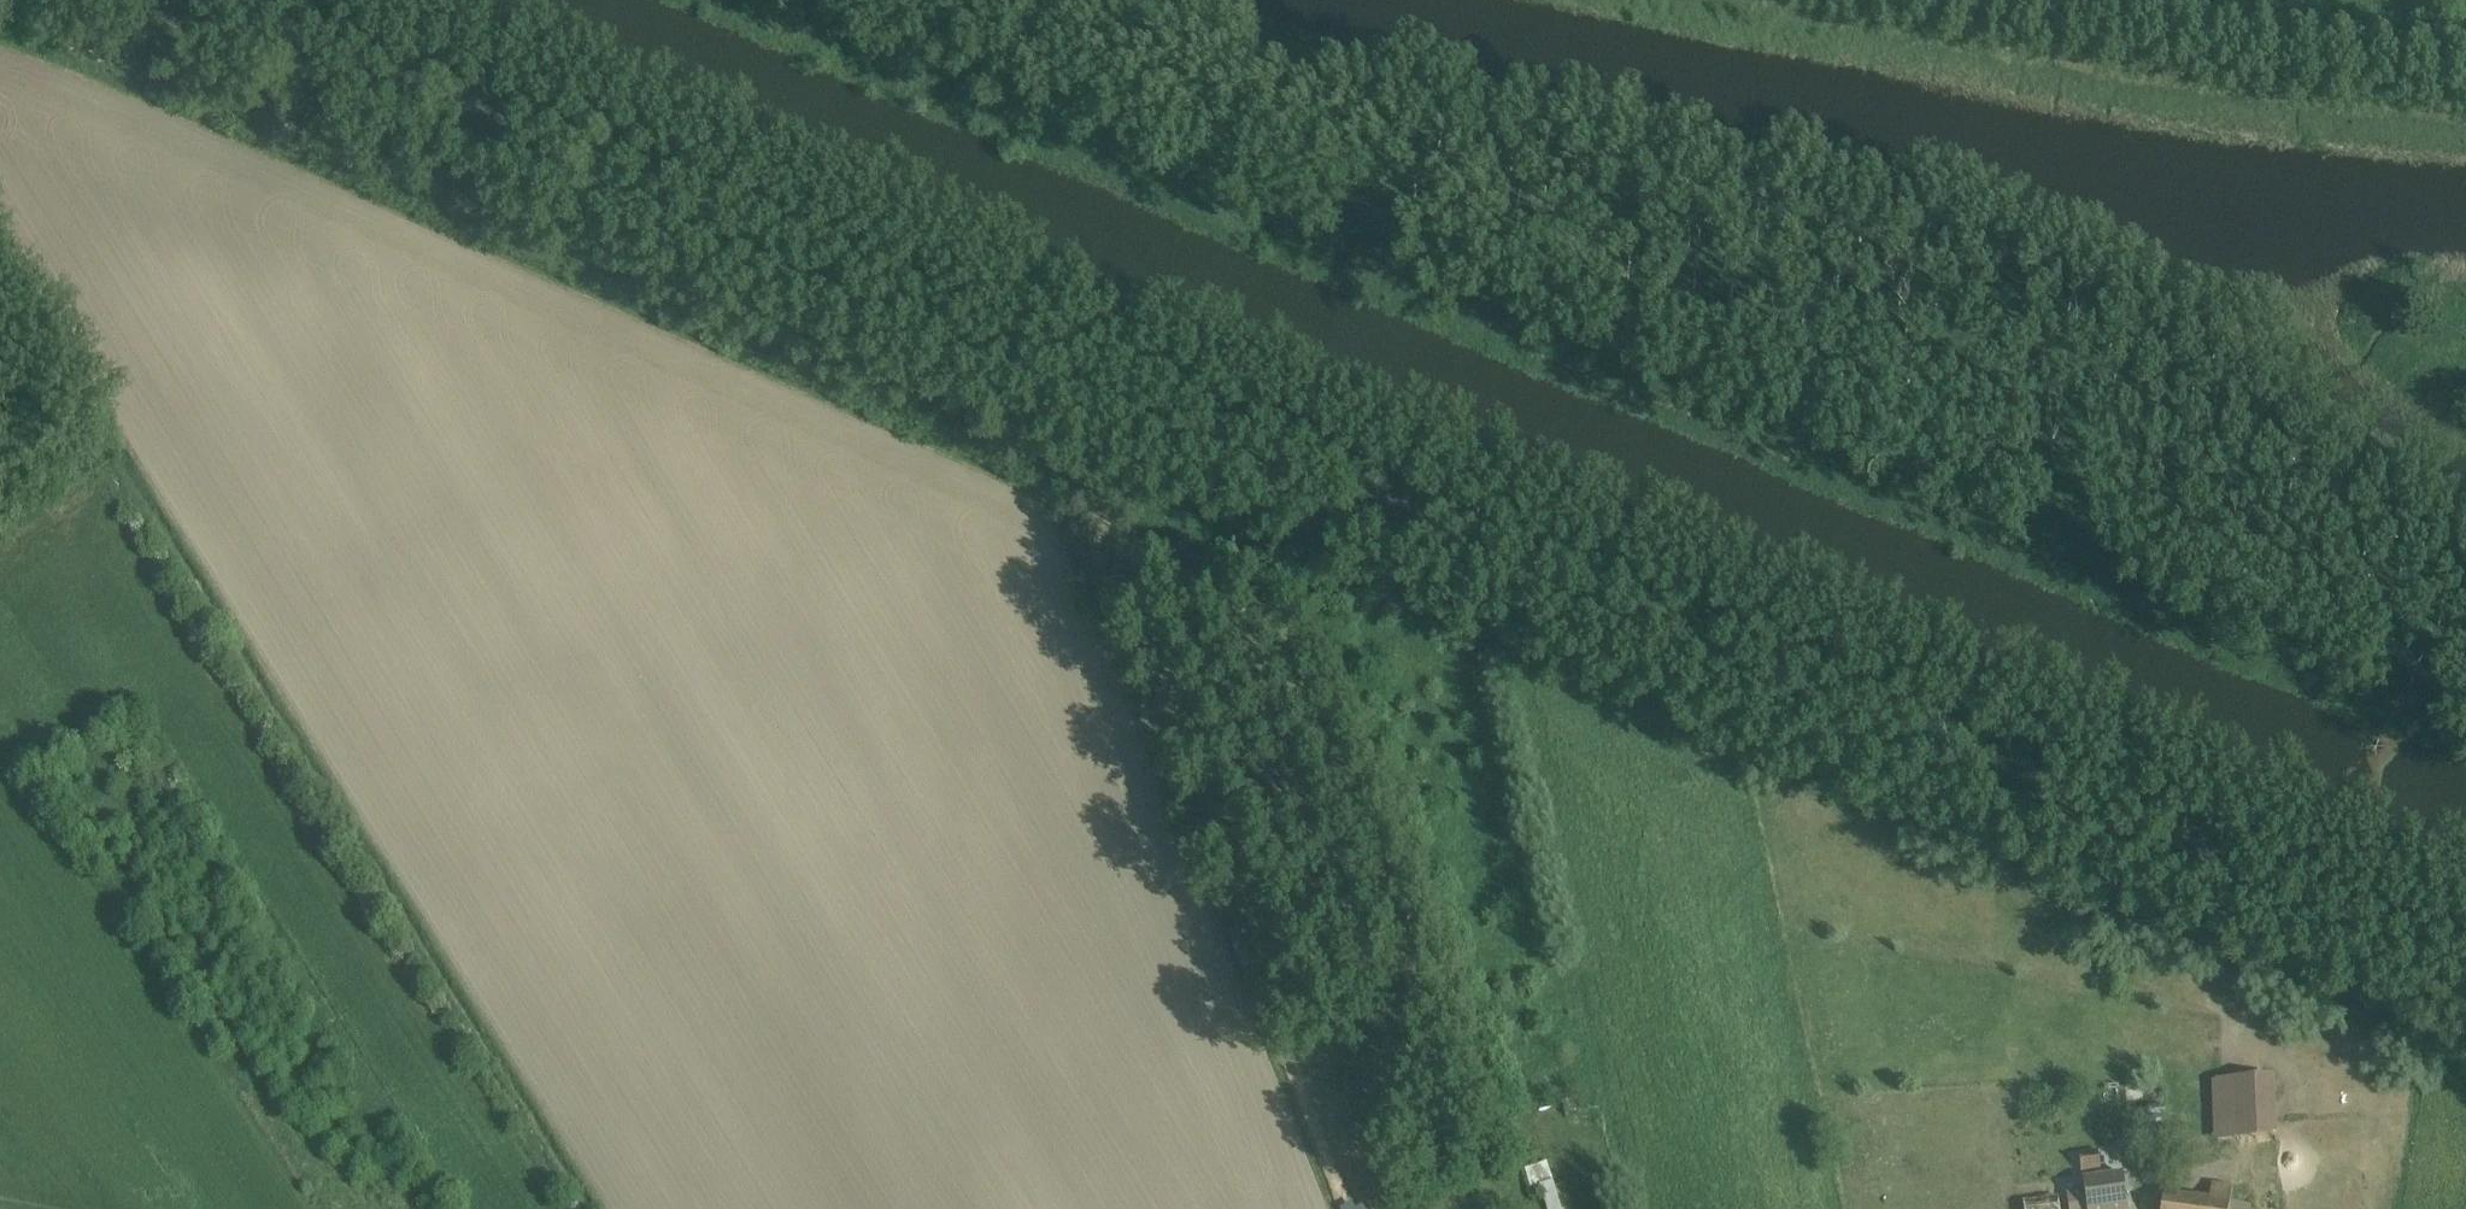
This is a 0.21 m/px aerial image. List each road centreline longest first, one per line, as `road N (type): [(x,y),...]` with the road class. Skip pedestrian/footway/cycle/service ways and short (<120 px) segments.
road 1 (unclassified): [(1958,0),(2264,56),(2465,79)]

